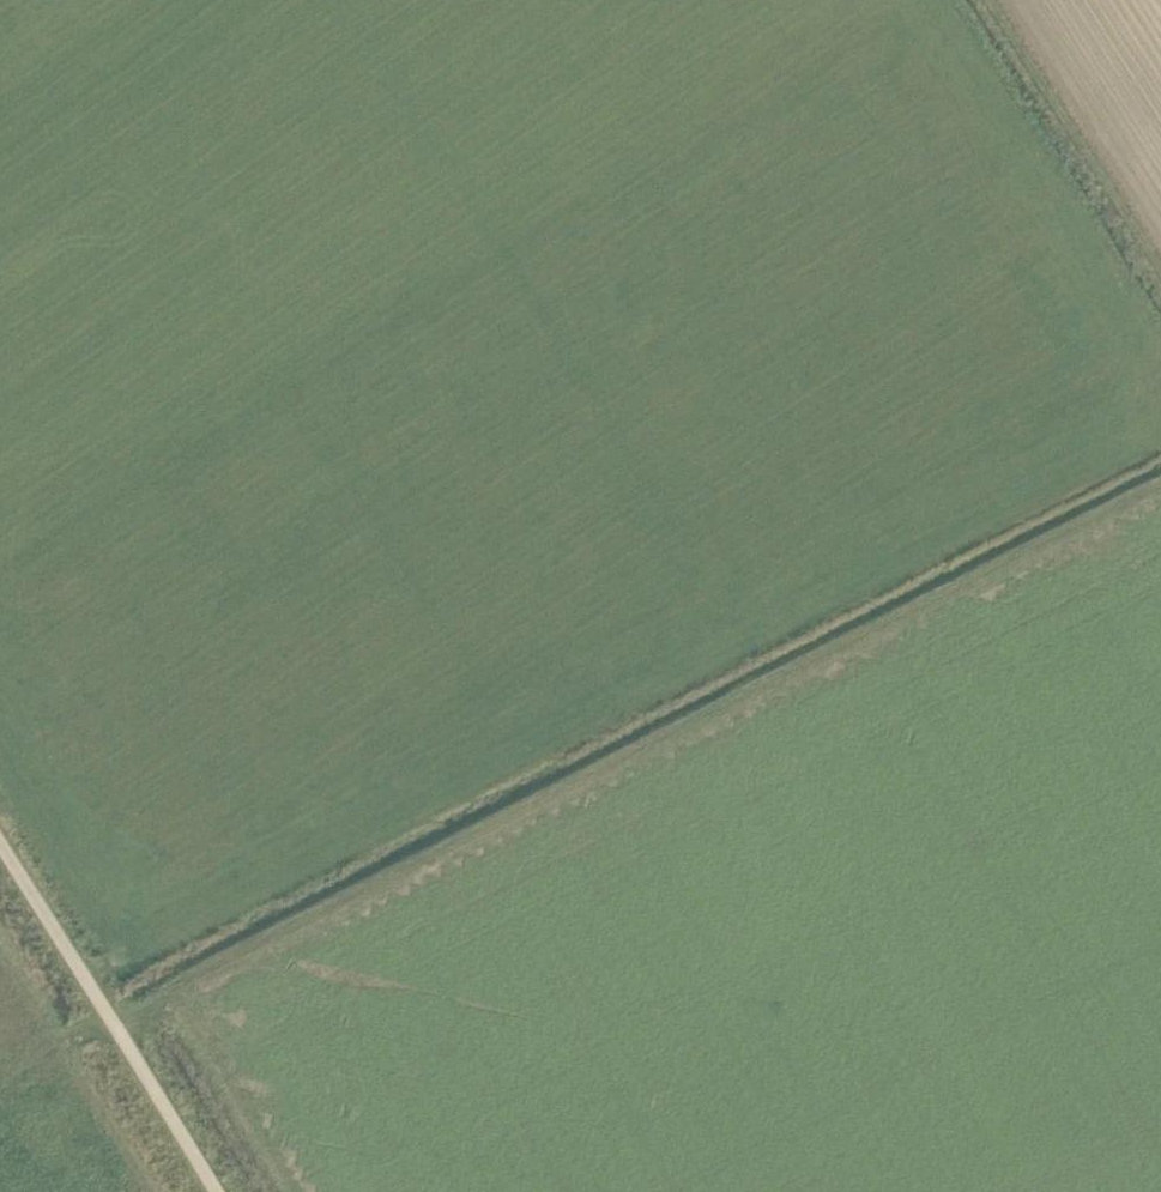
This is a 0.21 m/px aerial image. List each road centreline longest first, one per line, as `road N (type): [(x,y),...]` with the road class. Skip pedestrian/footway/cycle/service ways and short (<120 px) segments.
road 1 (unclassified): [(213,1191),(0,852)]

